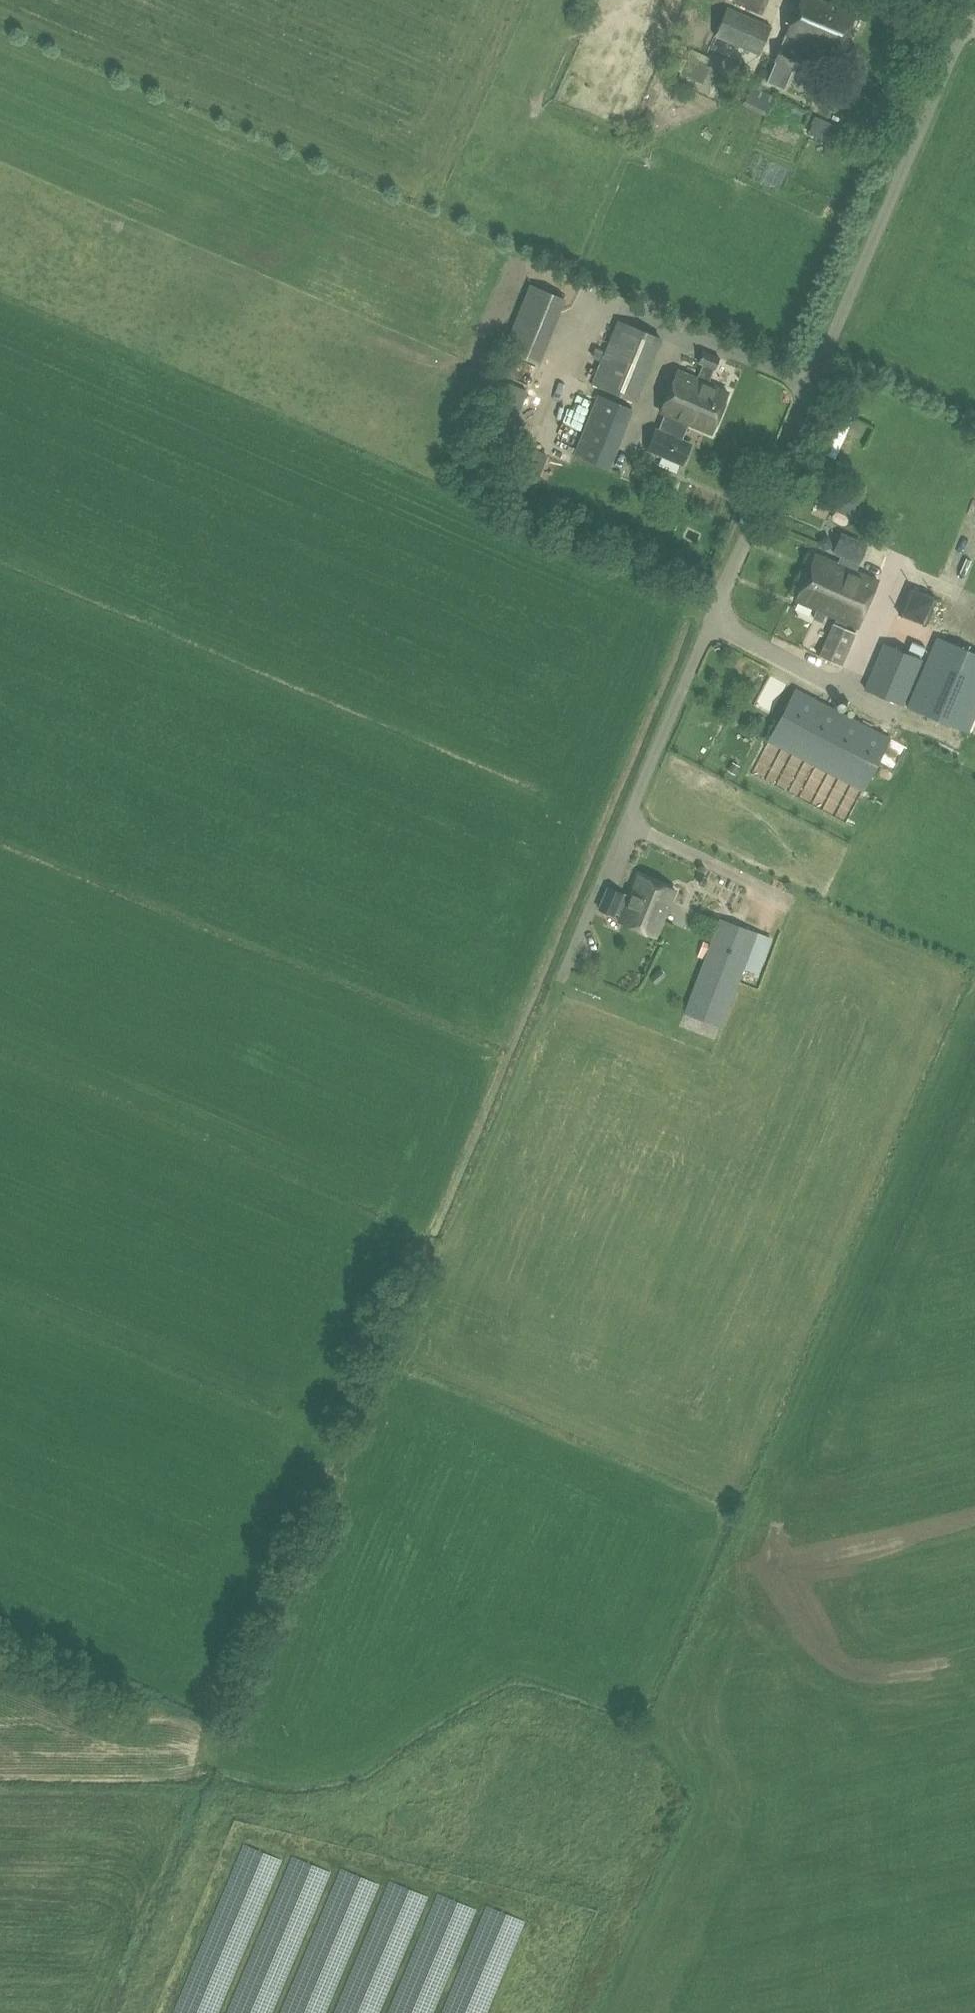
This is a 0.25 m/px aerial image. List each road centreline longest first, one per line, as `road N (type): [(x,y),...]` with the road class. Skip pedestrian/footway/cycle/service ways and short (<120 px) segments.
road 1 (unclassified): [(632,810),(960,32),(974,21)]

